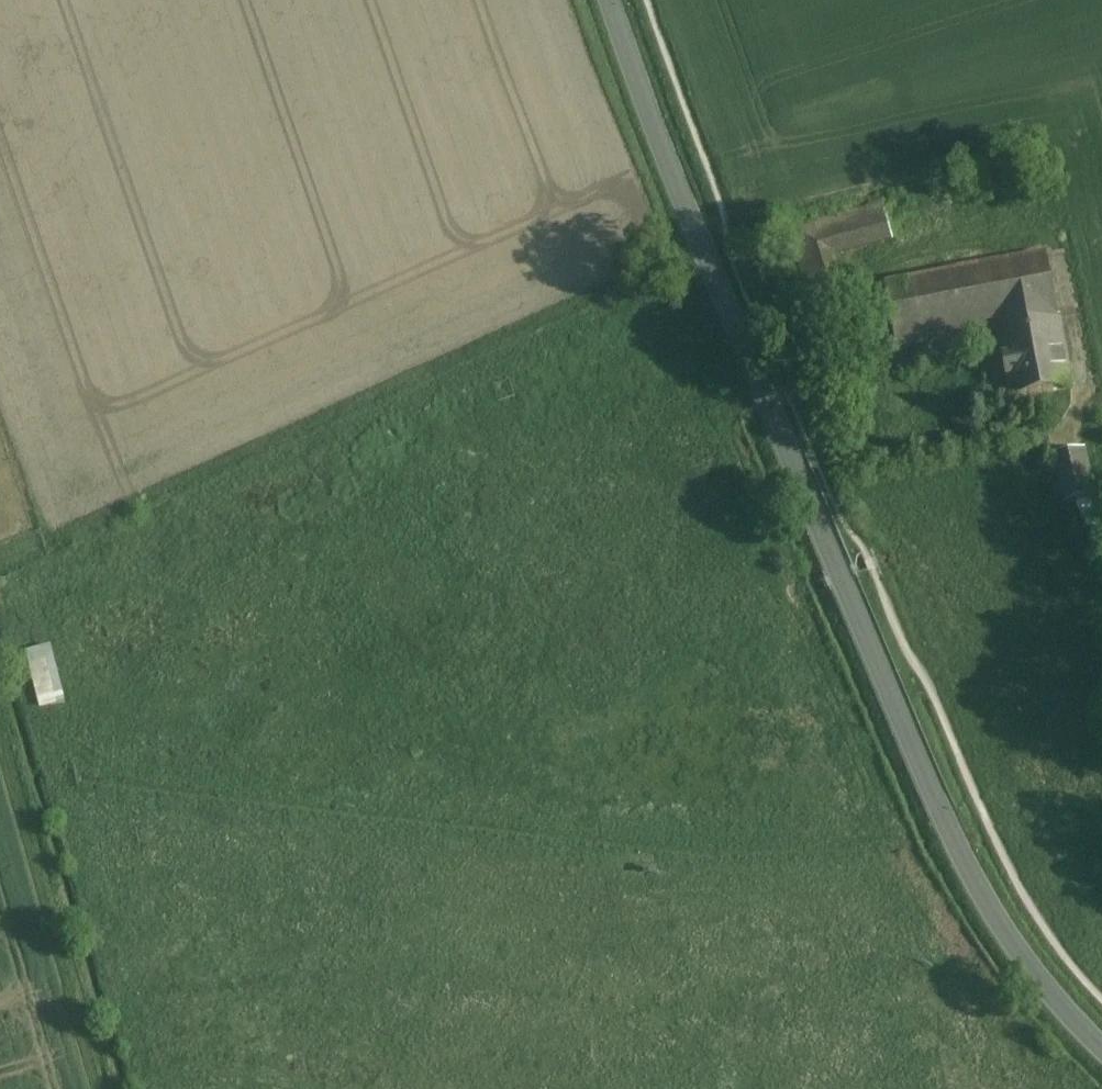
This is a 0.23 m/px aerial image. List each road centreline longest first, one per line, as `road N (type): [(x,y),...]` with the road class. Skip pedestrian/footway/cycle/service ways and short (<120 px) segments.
road 1 (tertiary): [(613,0),(661,139),(963,862),(1031,974),(1101,1041)]

